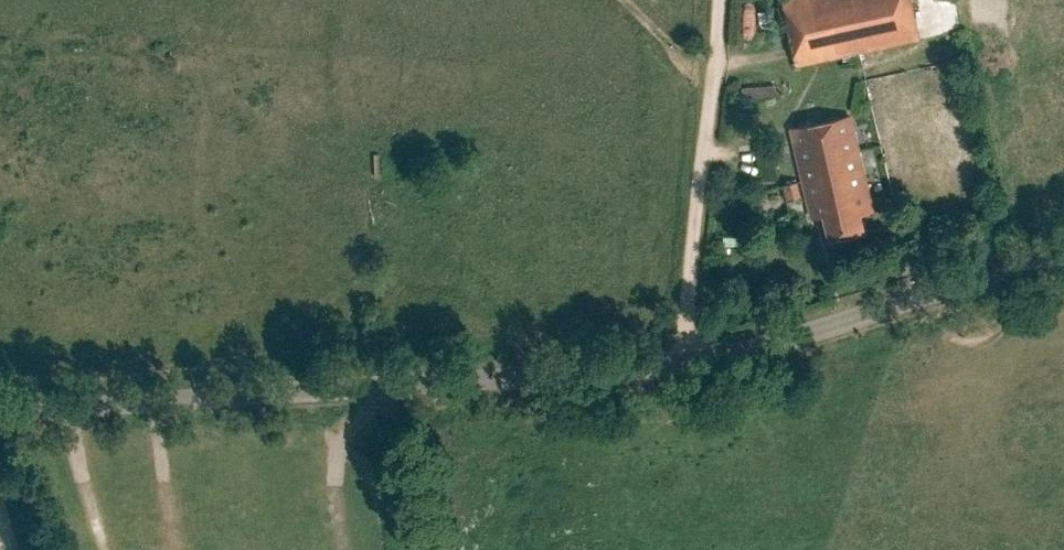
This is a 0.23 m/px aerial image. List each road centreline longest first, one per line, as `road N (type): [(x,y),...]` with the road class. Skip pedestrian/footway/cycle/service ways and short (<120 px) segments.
road 1 (residential): [(0,410),(684,363)]
road 2 (residential): [(684,363),(818,331),(1063,251)]
road 3 (unclassified): [(684,363),(719,0)]
road 4 (track): [(385,386),(415,549)]

